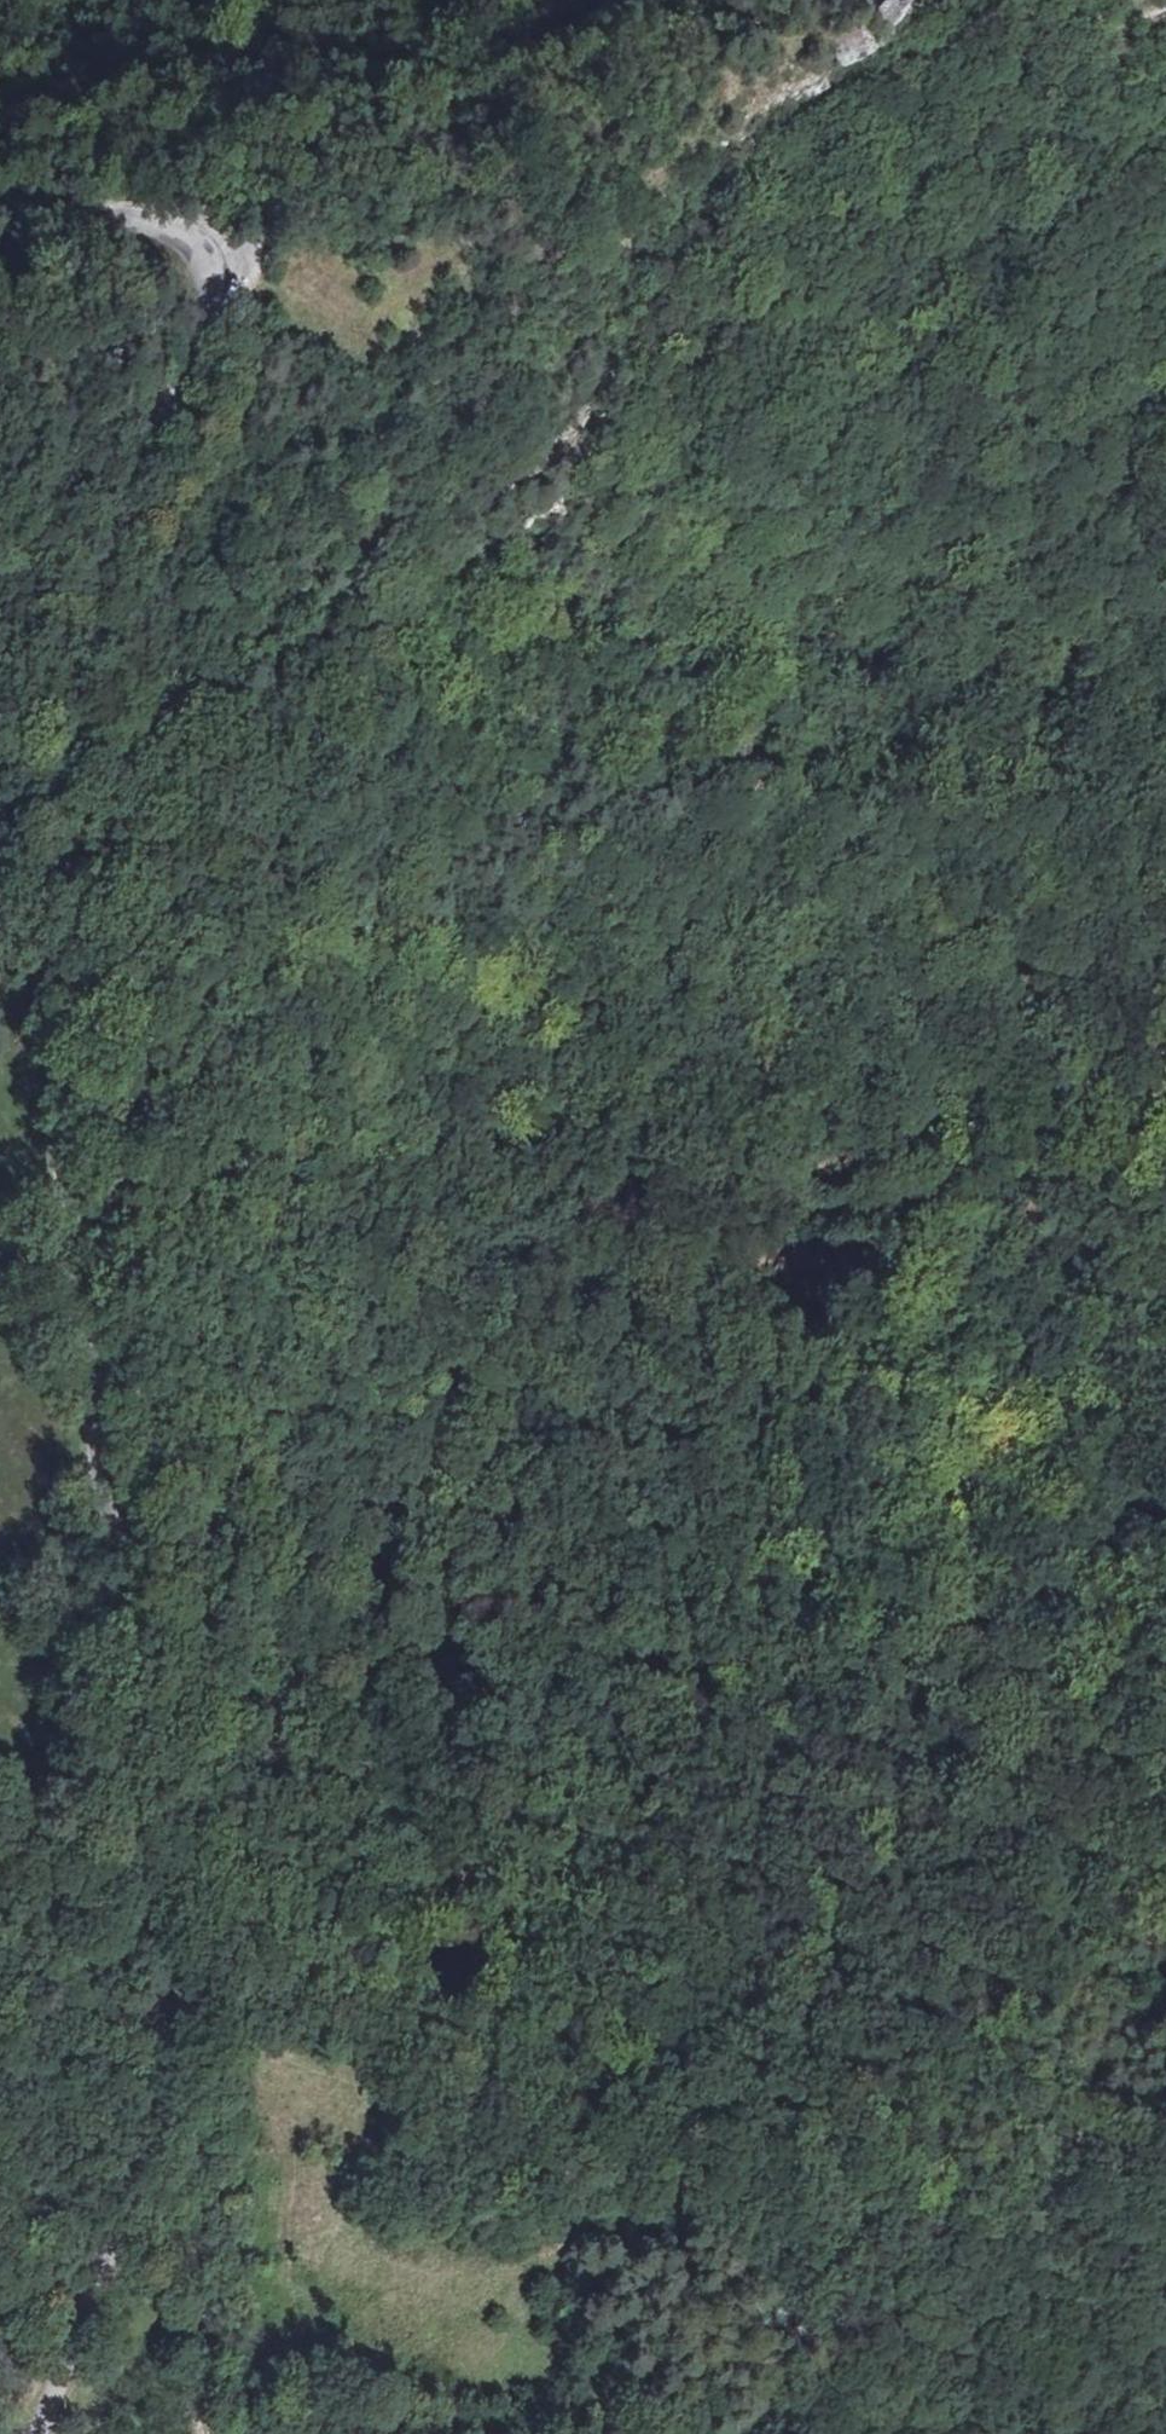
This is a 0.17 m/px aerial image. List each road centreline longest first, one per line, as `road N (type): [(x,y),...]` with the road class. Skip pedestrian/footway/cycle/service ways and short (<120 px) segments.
road 1 (unclassified): [(0,212),(143,221),(194,252),(207,283),(205,330),(189,372),(116,517),(58,722),(49,798),(83,1393),(122,1614),(120,1771),(184,1984),(142,2173),(40,2433)]
road 2 (track): [(208,2433),(197,2349),(205,2066),(184,1984)]

